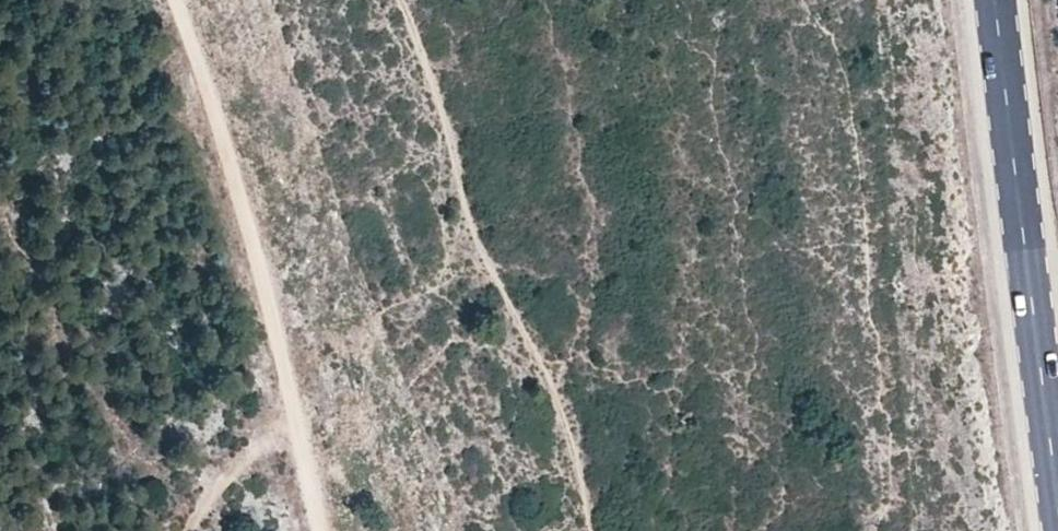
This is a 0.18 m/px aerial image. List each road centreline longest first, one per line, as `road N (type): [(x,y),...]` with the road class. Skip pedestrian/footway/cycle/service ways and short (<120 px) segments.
road 1 (track): [(402,0),(452,125),(479,249),(562,416),(594,530)]
road 2 (primary): [(1057,506),(994,0)]
road 3 (track): [(297,425),(170,0)]
road 4 (track): [(297,425),(235,465),(199,530)]

